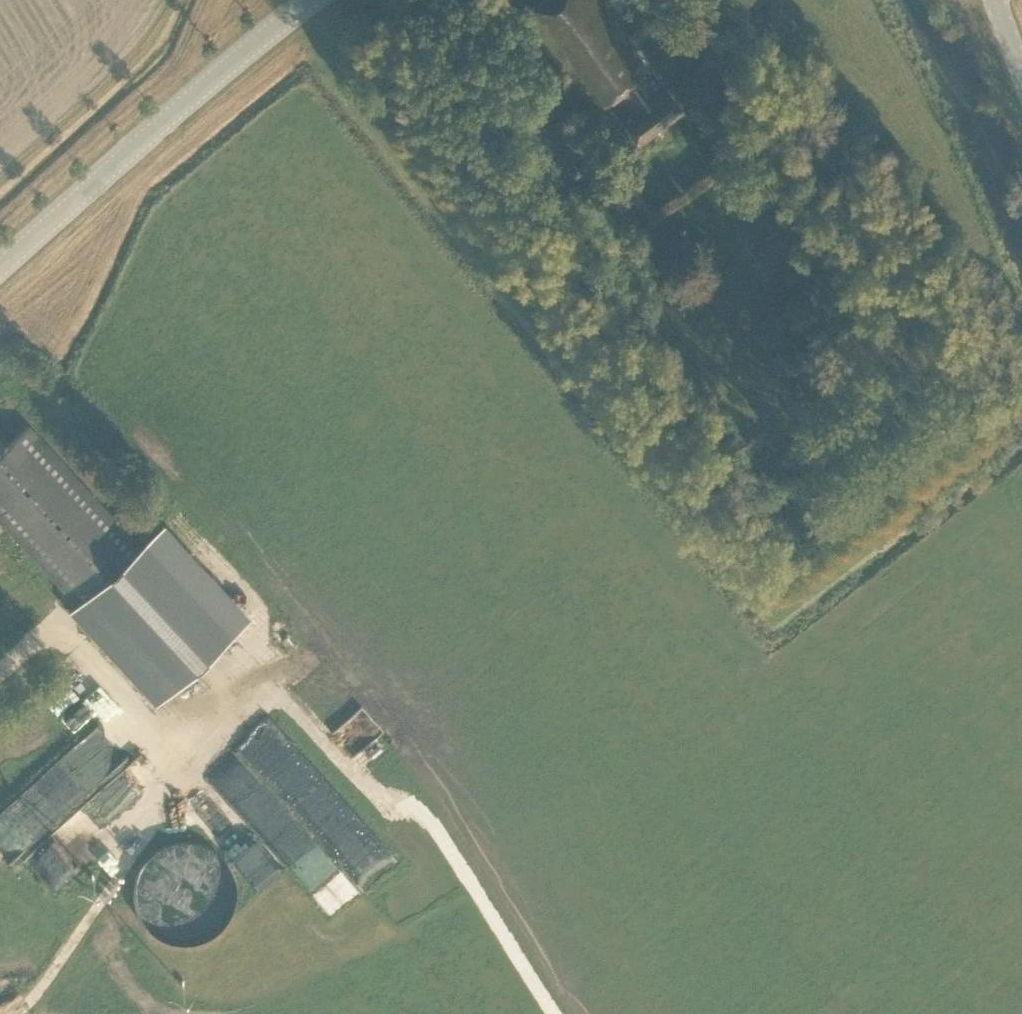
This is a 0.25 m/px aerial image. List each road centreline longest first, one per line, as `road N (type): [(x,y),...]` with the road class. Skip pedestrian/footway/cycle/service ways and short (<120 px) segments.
road 1 (tertiary): [(0,268),(316,0)]

